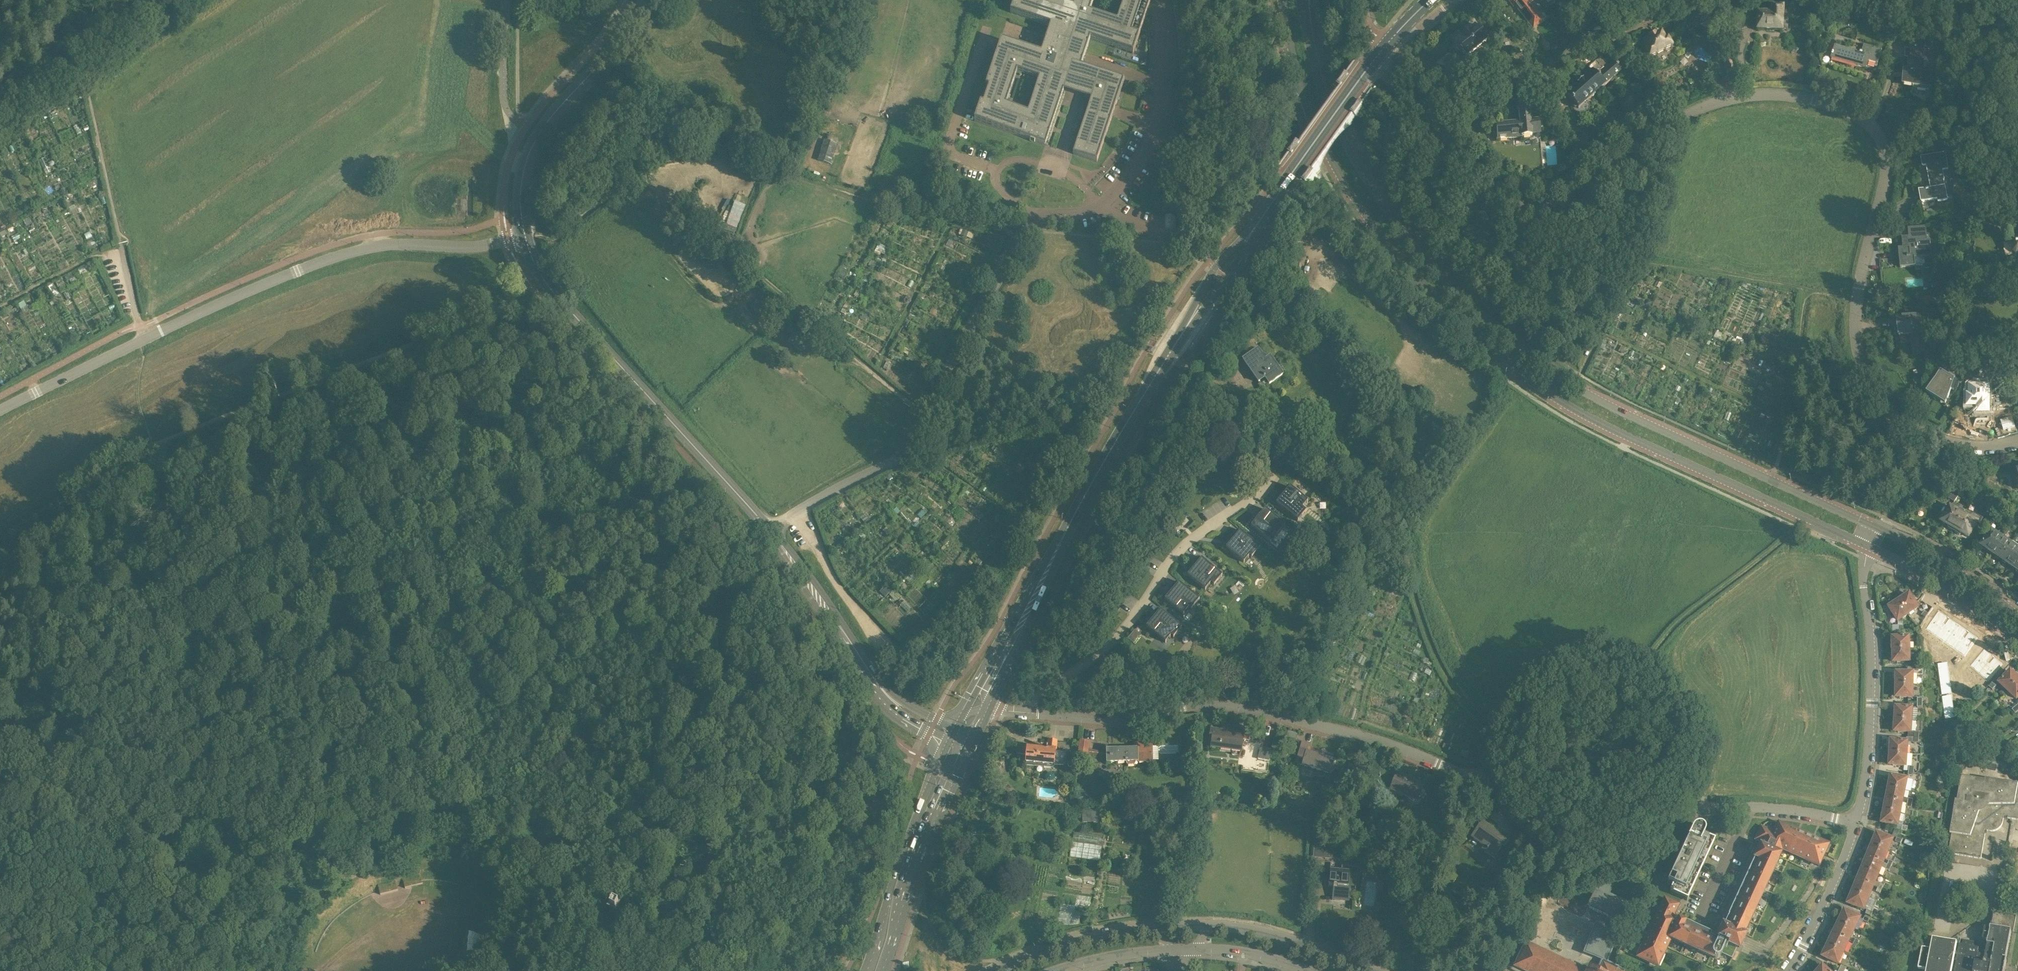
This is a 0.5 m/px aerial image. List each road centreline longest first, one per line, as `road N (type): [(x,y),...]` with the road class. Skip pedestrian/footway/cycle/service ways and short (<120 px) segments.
road 1 (residential): [(2017,441),(1940,440),(1897,419),(1869,385),(1857,299),(1887,164),(1878,134),(1859,117),(1786,95),(1720,101),(1669,126),(1581,197),(1530,208),(1499,194),(1376,57)]
road 2 (residential): [(1856,822),(1720,807),(1628,833),(1586,836),(1541,825),(1405,751),(1262,711),(1216,704),(1124,719),(1038,713)]
road 3 (primary): [(977,705),(1168,354),(1376,57)]
road 4 (track): [(691,732),(580,638),(545,586),(520,526),(490,504),(225,512),(72,491)]
road 5 (tertiary): [(1317,133),(1401,265),(1510,368),(1589,420),(1867,547)]
road 6 (tertiary): [(1873,524),(1600,400),(1526,354),(1405,235),(1334,118)]
road 7 (track): [(234,834),(270,784),(343,630),(413,549),(487,390),(502,322),(491,314)]
road 8 (track): [(1498,735),(1453,687),(1428,637),(1405,548),(1395,435),(1365,363),(1316,312),(1239,283)]
road 9 (track): [(0,538),(137,450),(491,314)]
road 10 (track): [(502,322),(546,344),(698,523),(809,744)]
road 11 (track): [(781,961),(769,950),(685,958),(653,943),(625,923),(665,882),(663,859),(649,840),(530,795),(477,753)]
road 12 (residential): [(770,531),(909,448),(1033,217)]
road 13 (residential): [(146,338),(353,251),(474,247),(525,236)]
road 14 (track): [(477,753),(691,732),(871,751)]
road 15 (track): [(490,970),(515,934),(523,890),(494,858),(461,848),(401,855),(345,879),(301,922),(285,966)]
road 16 (tertiary): [(770,531),(552,291),(525,236)]
road 17 (track): [(1483,788),(1501,729),(1525,701),(1575,673),(1627,667),(1651,678),(1684,719),(1695,751),(1696,810)]
road 18 (track): [(194,825),(124,727),(31,630),(21,591),(23,523)]
road 19 (track): [(1000,551),(891,651),(864,626),(796,513)]
road 20 (track): [(926,414),(732,253),(708,214)]
road 21 (tertiary): [(959,742),(881,692),(770,531)]
road 22 (residential): [(79,58),(146,338)]
road 23 (residential): [(1856,822),(1869,732),(1867,547)]
road 24 (track): [(220,841),(477,753)]
road 25 (track): [(772,162),(874,200),(1022,231)]
road 26 (tertiary): [(525,236),(521,200),(529,152),(632,25)]
road 27 (primary): [(873,970),(959,742)]
road 28 (track): [(1127,387),(1079,398),(1032,427),(900,457)]
road 29 (track): [(1551,829),(1452,926),(1372,955),(1364,966)]
road 30 (track): [(818,746),(838,785),(840,819),(781,961)]
road 31 (track): [(1640,670),(1674,627),(1802,518)]
road 32 (track): [(477,753),(449,713),(431,667),(413,549)]
road 33 (track): [(247,970),(68,862)]
road 34 (residential): [(1388,43),(1517,90),(1565,59)]
road 35 (track): [(1771,478),(1806,287)]
road 36 (track): [(1278,178),(1225,67),(1210,0)]
road 37 (tertiary): [(1867,547),(1948,591),(2017,643)]
road 38 (tertiary): [(1375,970),(1282,937),(1211,925)]
road 39 (tertiary): [(2017,612),(1943,559),(1873,524)]
road 40 (track): [(828,851),(820,823),(794,787),(717,735)]
road 41 (residential): [(1787,970),(1856,822)]
road 42 (residential): [(0,410),(146,338)]
road 43 (tertiary): [(1152,927),(1074,941),(996,970)]
road 44 (residential): [(1565,59),(1692,0)]
road 45 (tertiary): [(1283,0),(1317,133)]
road 46 (track): [(191,862),(164,920),(127,970)]
road 47 (tertiary): [(1334,118),(1301,0)]
road 48 (track): [(181,853),(203,864),(220,841),(200,824),(187,828),(180,846)]

